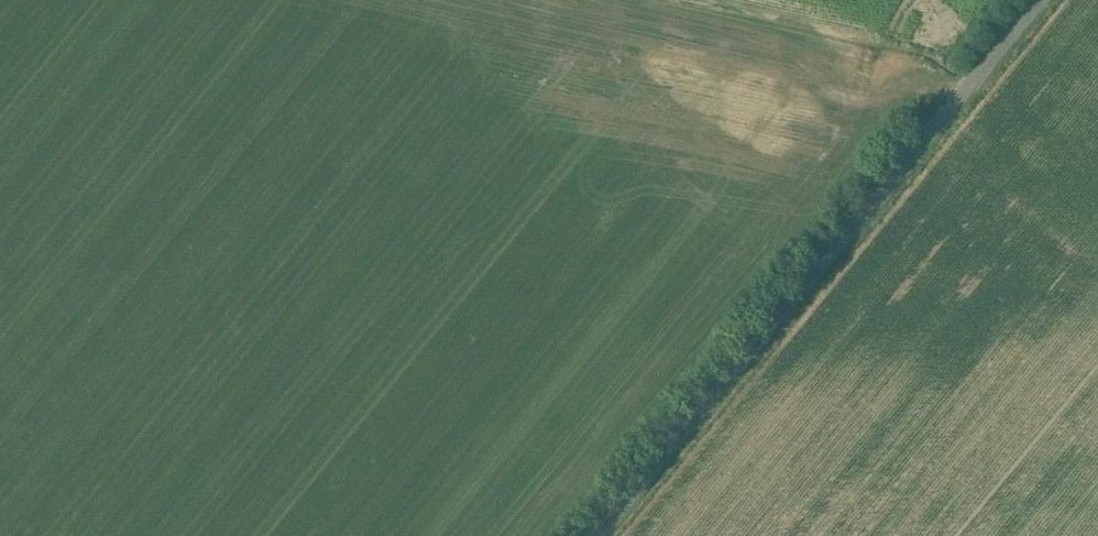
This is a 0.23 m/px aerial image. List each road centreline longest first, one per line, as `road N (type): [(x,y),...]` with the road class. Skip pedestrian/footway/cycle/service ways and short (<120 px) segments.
road 1 (unclassified): [(599,535),(1046,0)]

